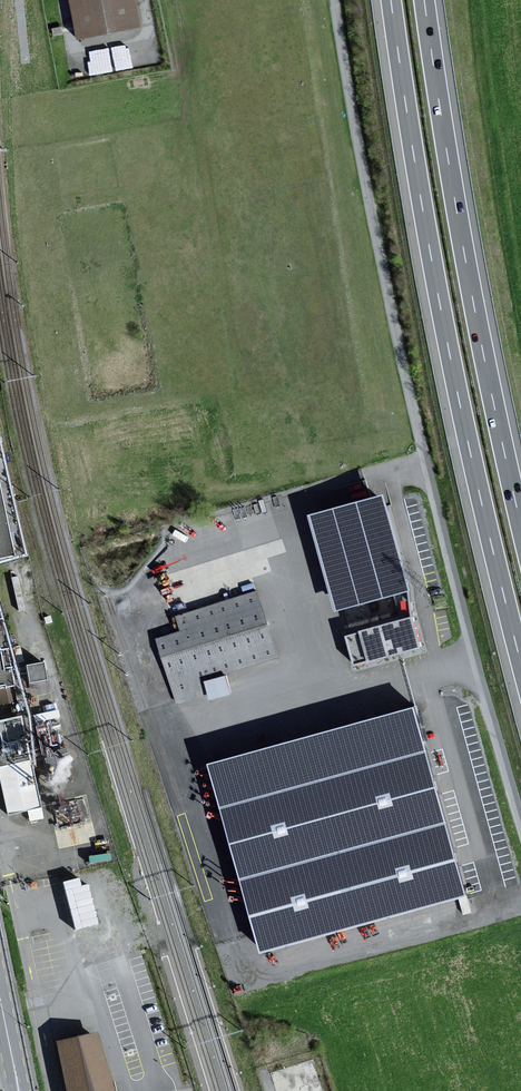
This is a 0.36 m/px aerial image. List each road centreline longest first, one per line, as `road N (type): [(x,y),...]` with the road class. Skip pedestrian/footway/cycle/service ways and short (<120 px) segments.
road 1 (unclassified): [(520,826),(423,449),(336,0)]
road 2 (motorway): [(391,0),(453,374),(520,663)]
road 3 (motorway): [(520,523),(471,289),(425,0)]

